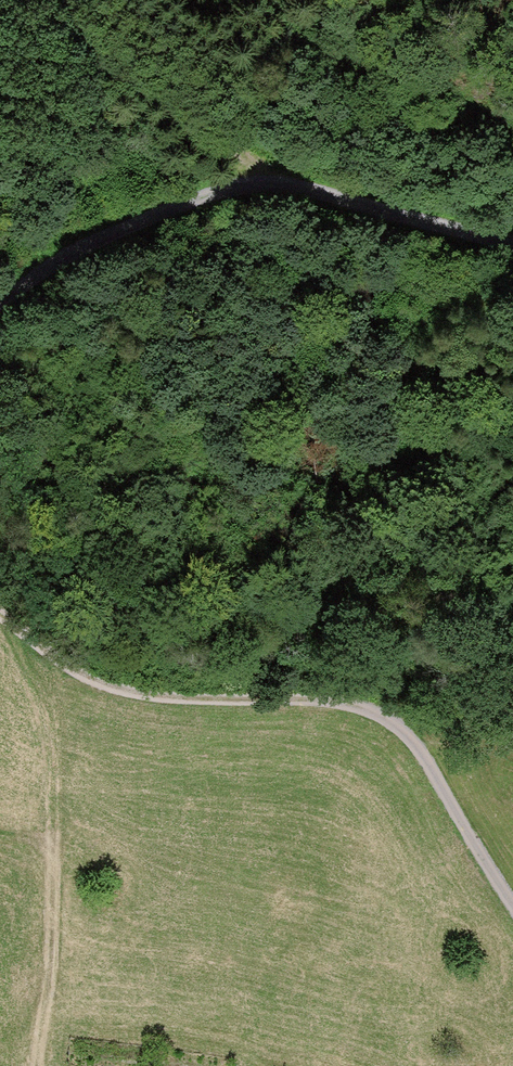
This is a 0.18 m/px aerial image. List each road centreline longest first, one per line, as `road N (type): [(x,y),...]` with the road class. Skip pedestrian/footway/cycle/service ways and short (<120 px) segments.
road 1 (track): [(0,615),(72,670),(126,691),(350,705),(394,722),(512,913)]
road 2 (track): [(27,0),(275,179),(512,244)]
road 3 (track): [(39,1065),(53,918),(53,715),(48,675),(23,633)]
road 4 (track): [(275,179),(55,257),(0,297)]

